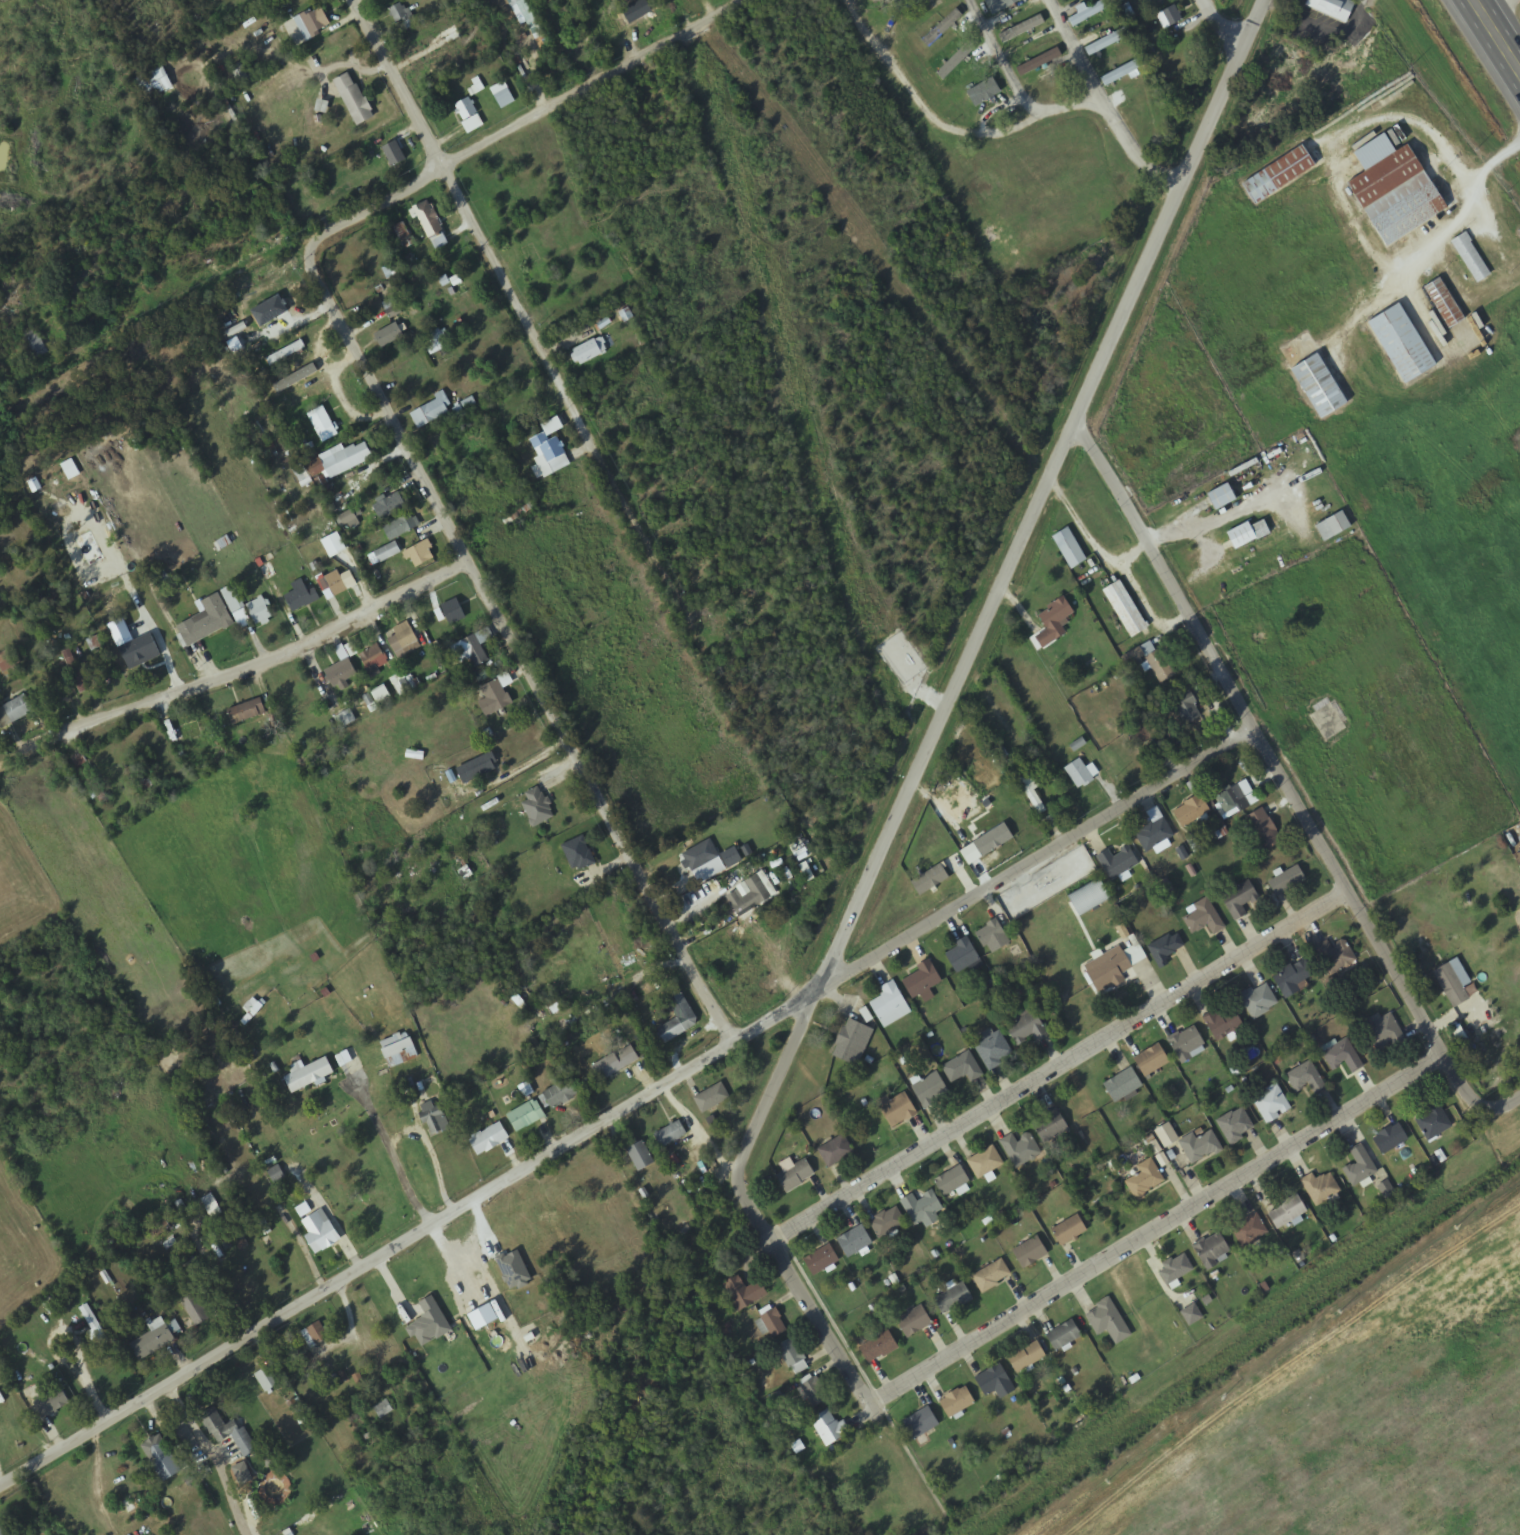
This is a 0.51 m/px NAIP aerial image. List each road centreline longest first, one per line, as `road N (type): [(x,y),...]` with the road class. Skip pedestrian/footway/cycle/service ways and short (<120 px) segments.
road 1 (residential): [(736,1183),(740,1159),(1076,418),(1274,0)]
road 2 (residential): [(731,1039),(469,568),(307,252),(329,231),(444,171)]
road 3 (residential): [(0,1493),(892,947)]
road 4 (residential): [(769,1240),(1346,891)]
road 5 (residential): [(867,1404),(1441,1055)]
road 6 (residential): [(692,619),(444,171)]
road 7 (residential): [(1519,1103),(1507,1113),(1474,1099),(1441,1055),(1250,733)]
road 8 (residential): [(53,735),(281,662),(469,568)]
road 9 (residential): [(1250,733),(892,947)]
road 10 (residential): [(1250,733),(1076,418)]
road 11 (residential): [(444,171),(740,0)]
road 12 (residential): [(736,1183),(875,1418)]
road 13 (residential): [(1182,194),(1094,99),(1042,0)]
road 14 (residential): [(1094,99),(1047,114),(1027,108),(968,0)]
road 15 (residential): [(444,171),(354,0)]

